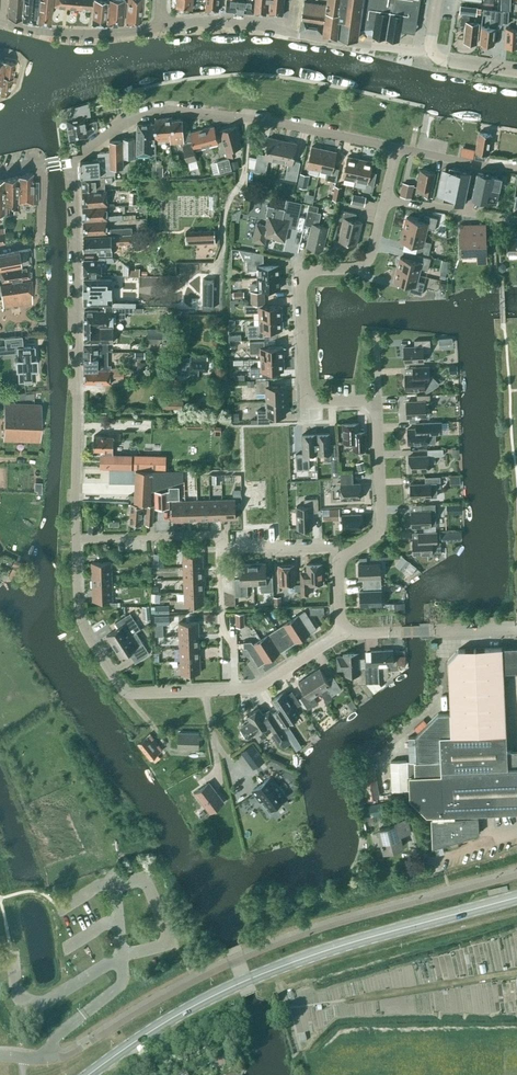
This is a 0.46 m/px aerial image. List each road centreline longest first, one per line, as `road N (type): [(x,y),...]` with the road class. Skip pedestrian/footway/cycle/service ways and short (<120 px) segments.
road 1 (secondary): [(87,1074),(165,1021),(252,977),(516,898)]
road 2 (unclassified): [(77,543),(68,158)]
road 3 (residential): [(397,148),(246,118),(156,111),(129,116),(68,158)]
road 4 (residential): [(376,403),(306,403),(299,292),(308,274),(352,269),(370,258),(385,198)]
road 5 (unclassified): [(236,688),(128,691),(76,607),(77,543)]
road 6 (residential): [(335,548),(362,546),(379,520),(376,403)]
road 7 (track): [(516,971),(350,999)]
road 8 (unclassified): [(1,21),(63,33),(160,28)]
road 9 (residential): [(77,543),(221,541),(221,550)]
road 10 (residential): [(236,688),(234,648),(223,627),(221,550)]
road 11 (unclassified): [(291,32),(430,50)]
road 12 (residential): [(516,219),(385,198)]
road 13 (unclassified): [(160,28),(221,21),(291,32)]
road 14 (residential): [(516,168),(397,148)]
road 15 (unclassified): [(236,688),(259,687),(340,634)]
road 16 (residential): [(0,249),(41,239),(42,162)]

